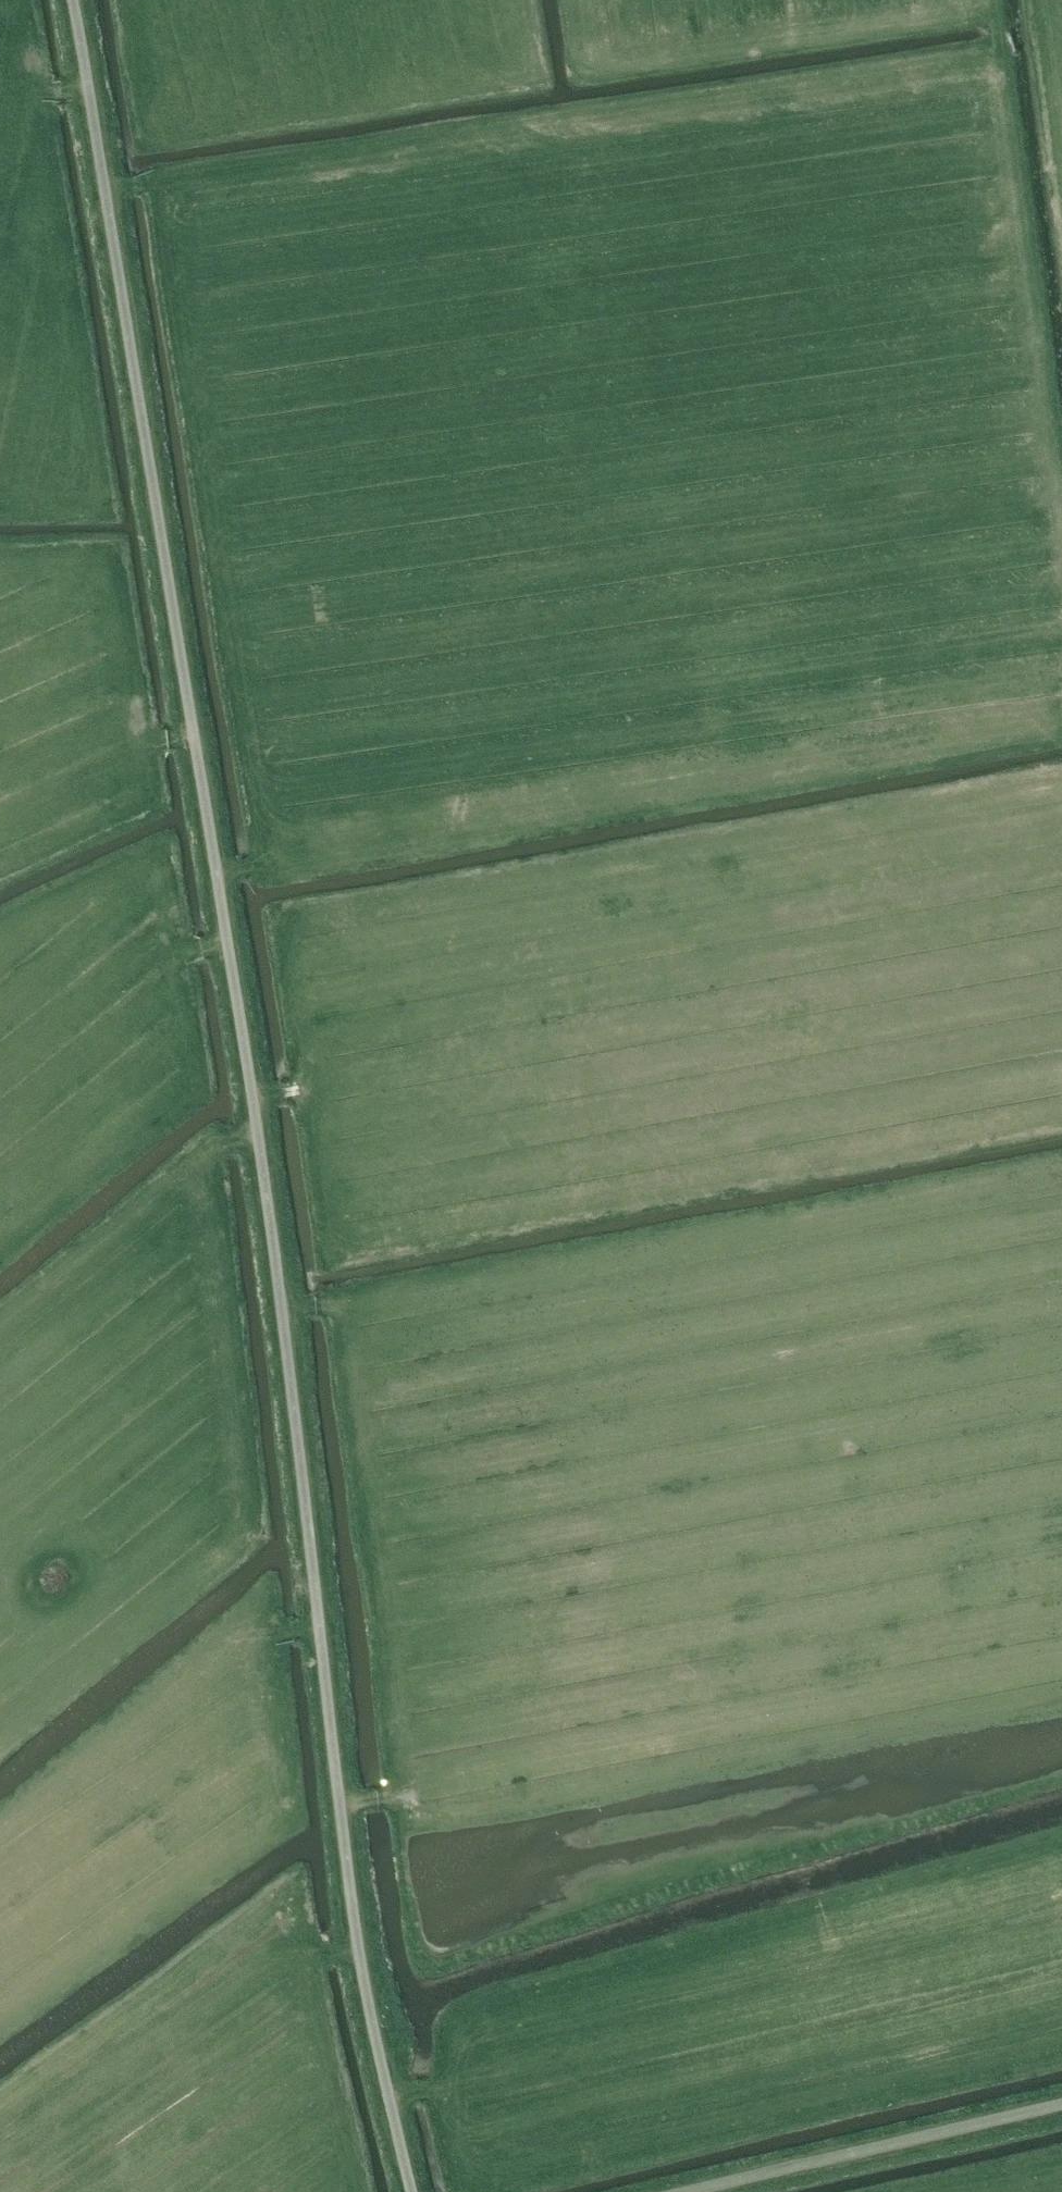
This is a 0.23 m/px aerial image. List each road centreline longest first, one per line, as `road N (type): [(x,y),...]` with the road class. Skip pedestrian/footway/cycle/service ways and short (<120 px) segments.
road 1 (unclassified): [(412,2191),(353,1915),(236,990),(73,0)]
road 2 (unclassified): [(688,2191),(1061,2105)]

